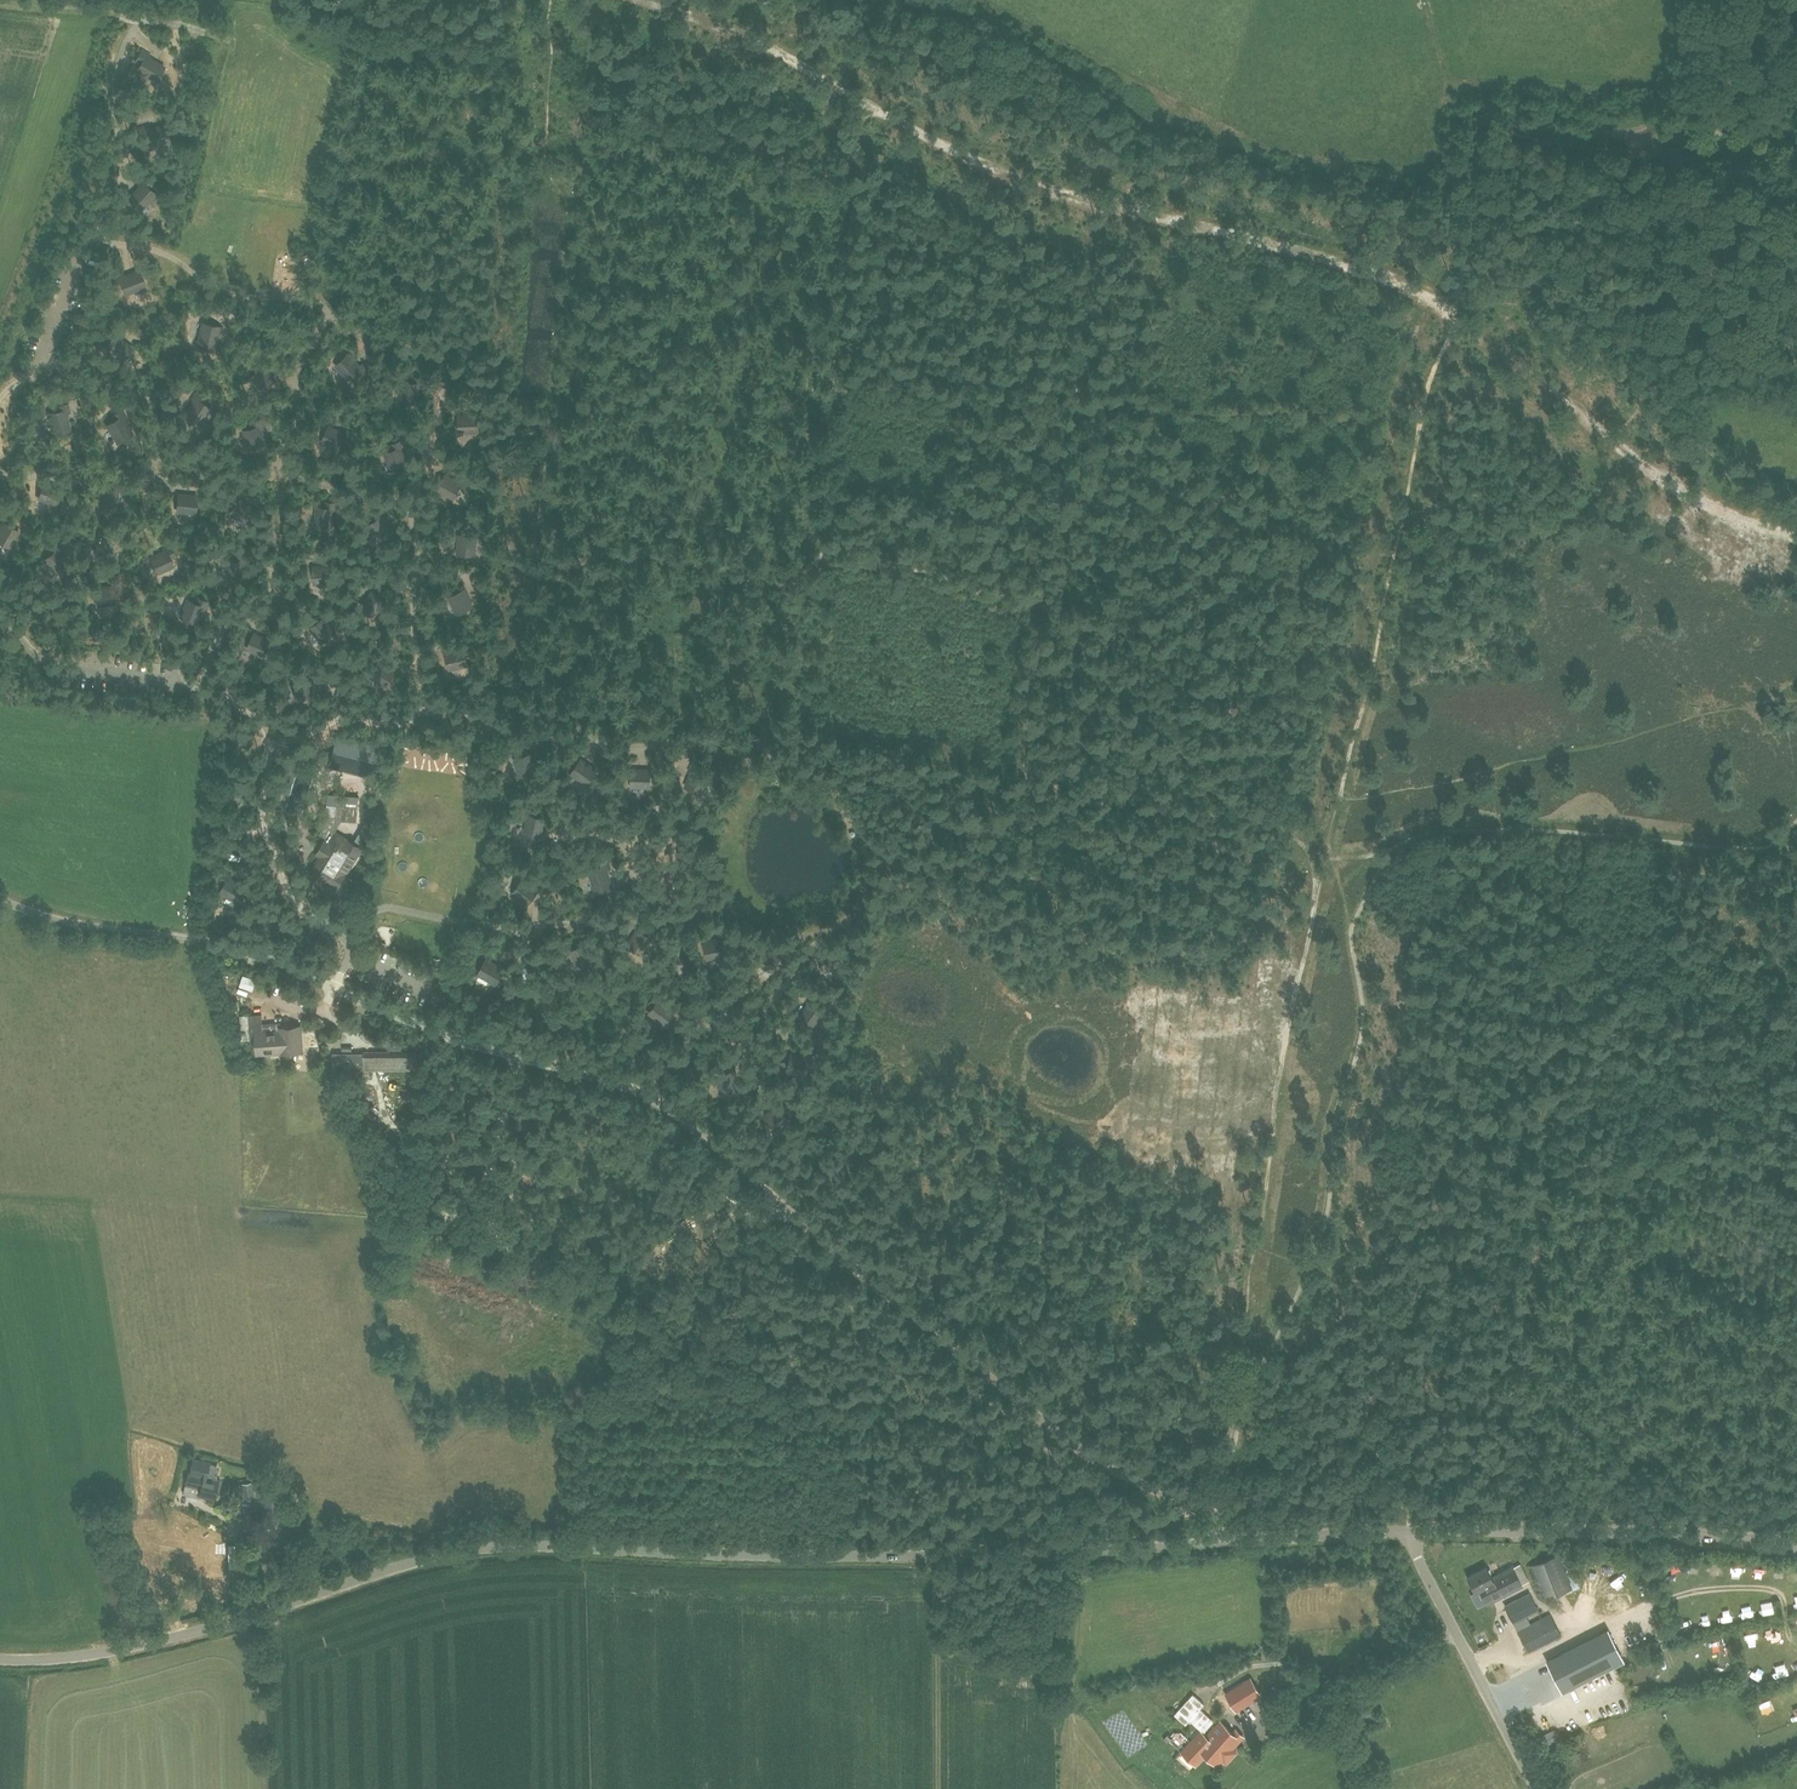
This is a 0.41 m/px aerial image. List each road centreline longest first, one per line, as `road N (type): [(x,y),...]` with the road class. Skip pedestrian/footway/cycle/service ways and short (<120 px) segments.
road 1 (unclassified): [(1217,1504),(1146,1487),(1070,1442),(652,1099),(419,1025),(240,950),(106,930),(0,897)]
road 2 (unclassified): [(579,1546),(940,1557),(1217,1542)]
road 3 (unclassified): [(579,1546),(448,1554),(153,1643),(96,1655),(0,1659)]
road 4 (unclassified): [(1409,1531),(1665,1535),(1796,1547)]
road 5 (unclassified): [(1537,1788),(1409,1531)]
road 6 (track): [(938,1788),(937,1557)]
road 7 (unclassified): [(1217,1542),(1409,1531)]
road 8 (track): [(1646,1608),(1704,1588),(1767,1588),(1782,1594),(1790,1638)]
road 9 (track): [(267,1610),(246,1523),(179,1500)]

